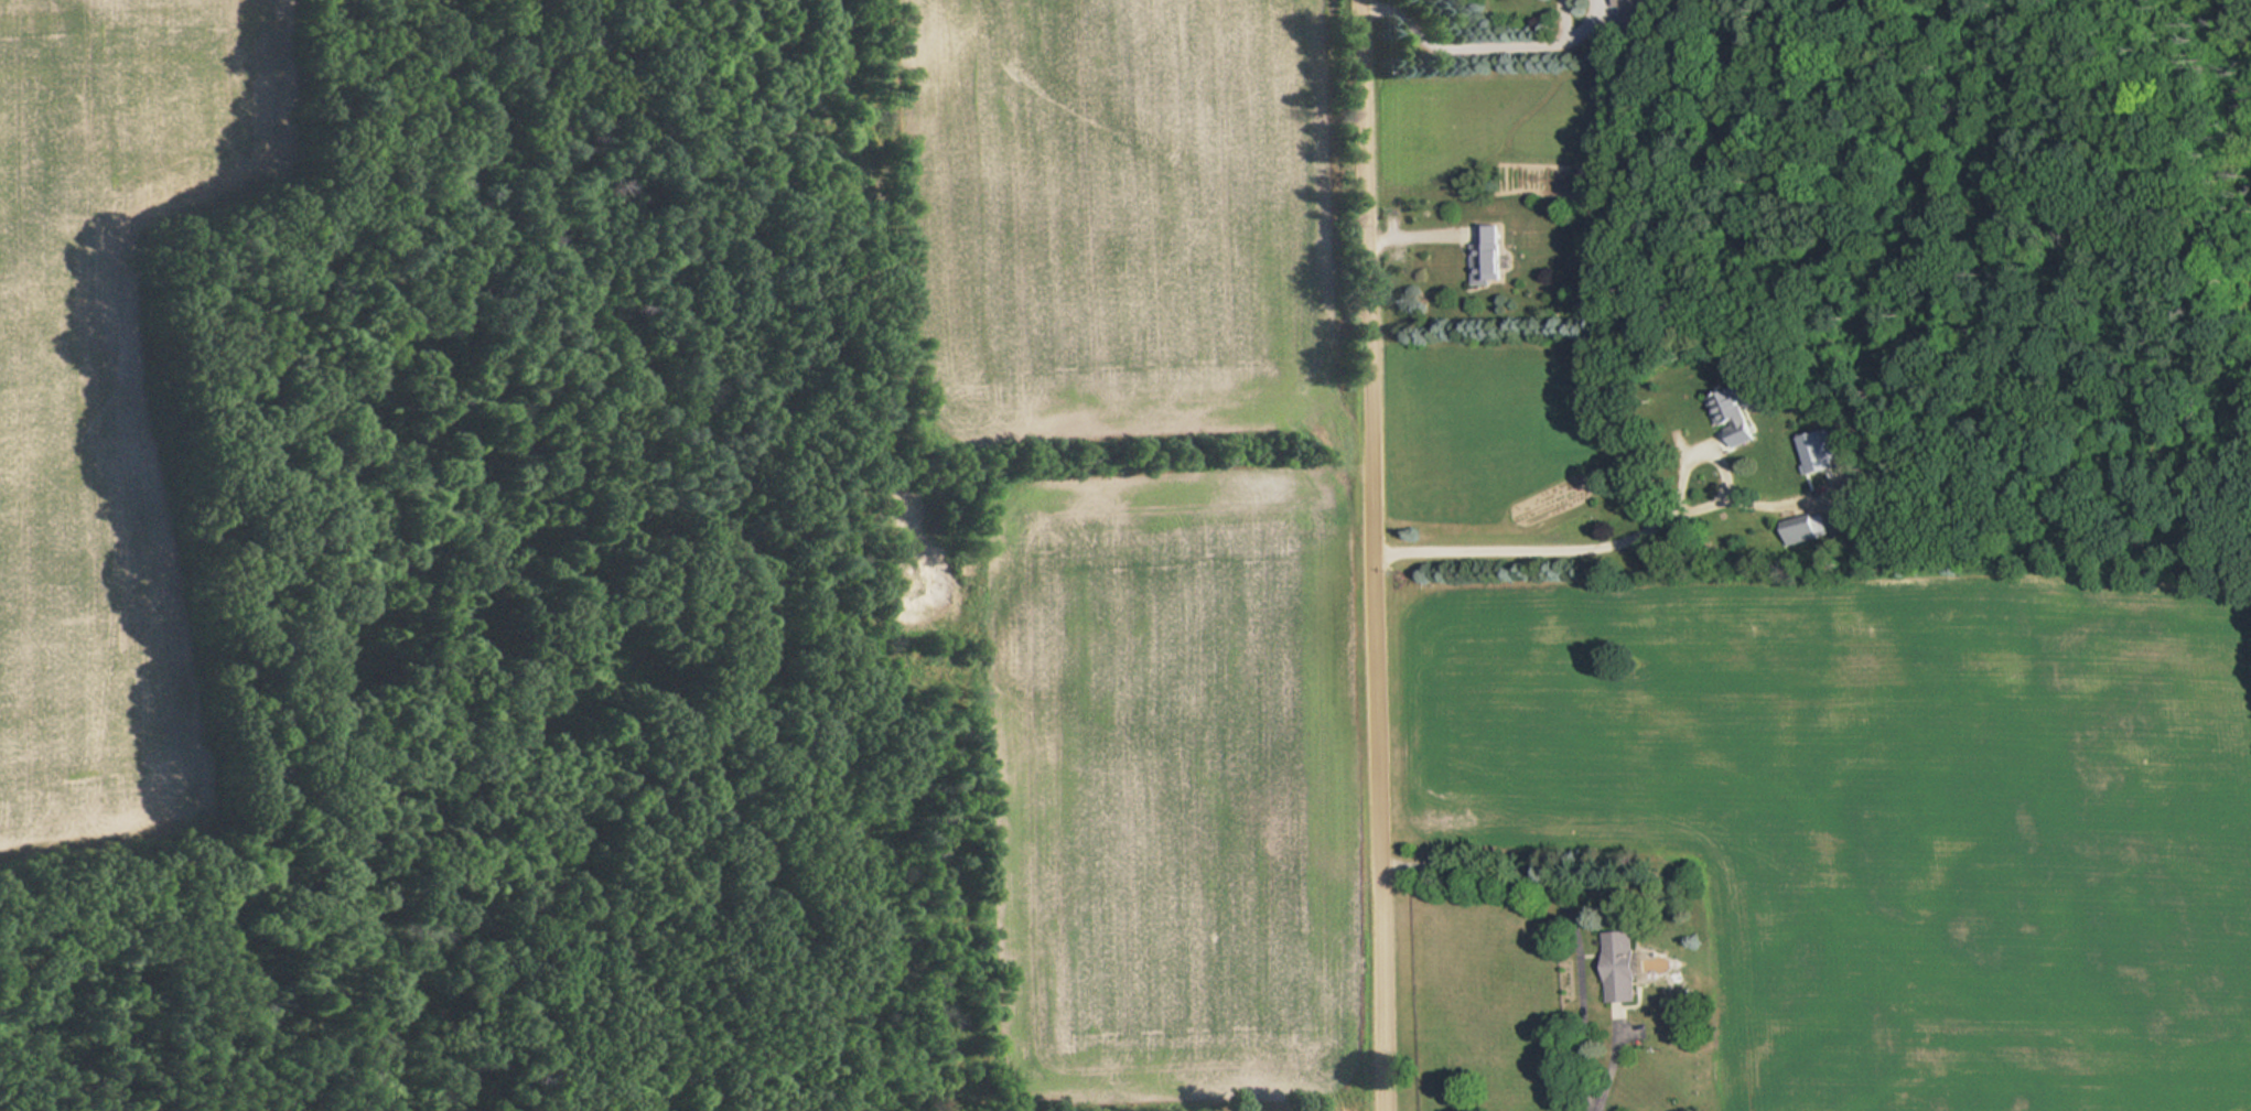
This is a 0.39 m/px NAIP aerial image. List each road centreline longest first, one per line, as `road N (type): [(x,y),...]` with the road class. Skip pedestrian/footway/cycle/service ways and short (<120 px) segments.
road 1 (residential): [(1384,1110),(1372,399),(1356,0)]

